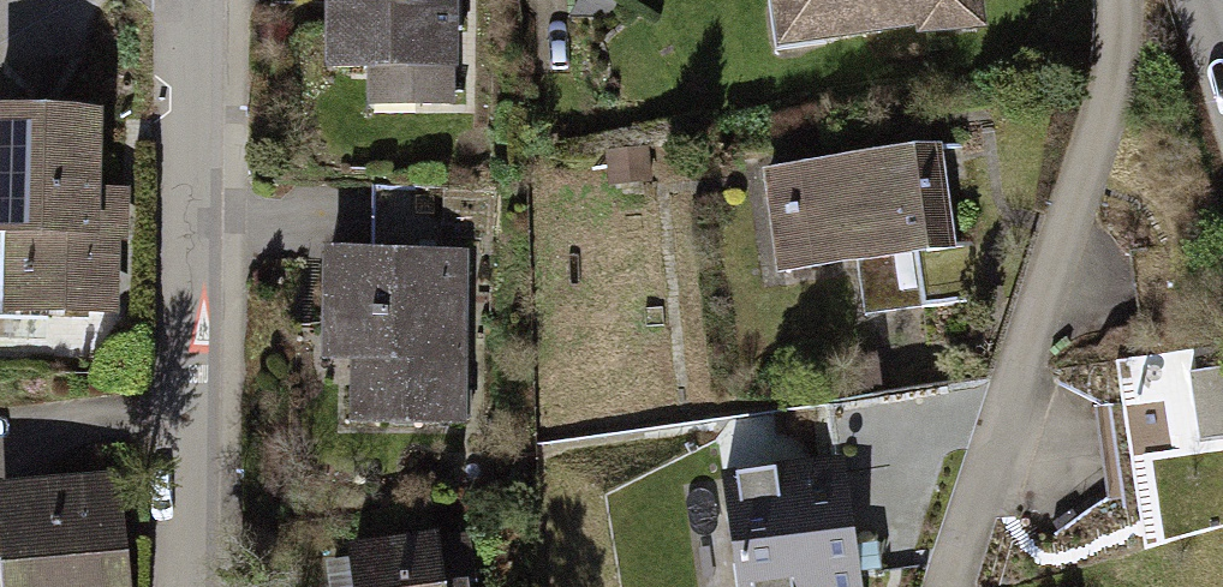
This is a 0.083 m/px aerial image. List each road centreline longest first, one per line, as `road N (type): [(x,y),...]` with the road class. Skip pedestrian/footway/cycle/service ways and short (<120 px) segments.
road 1 (residential): [(194,0),(176,586)]

